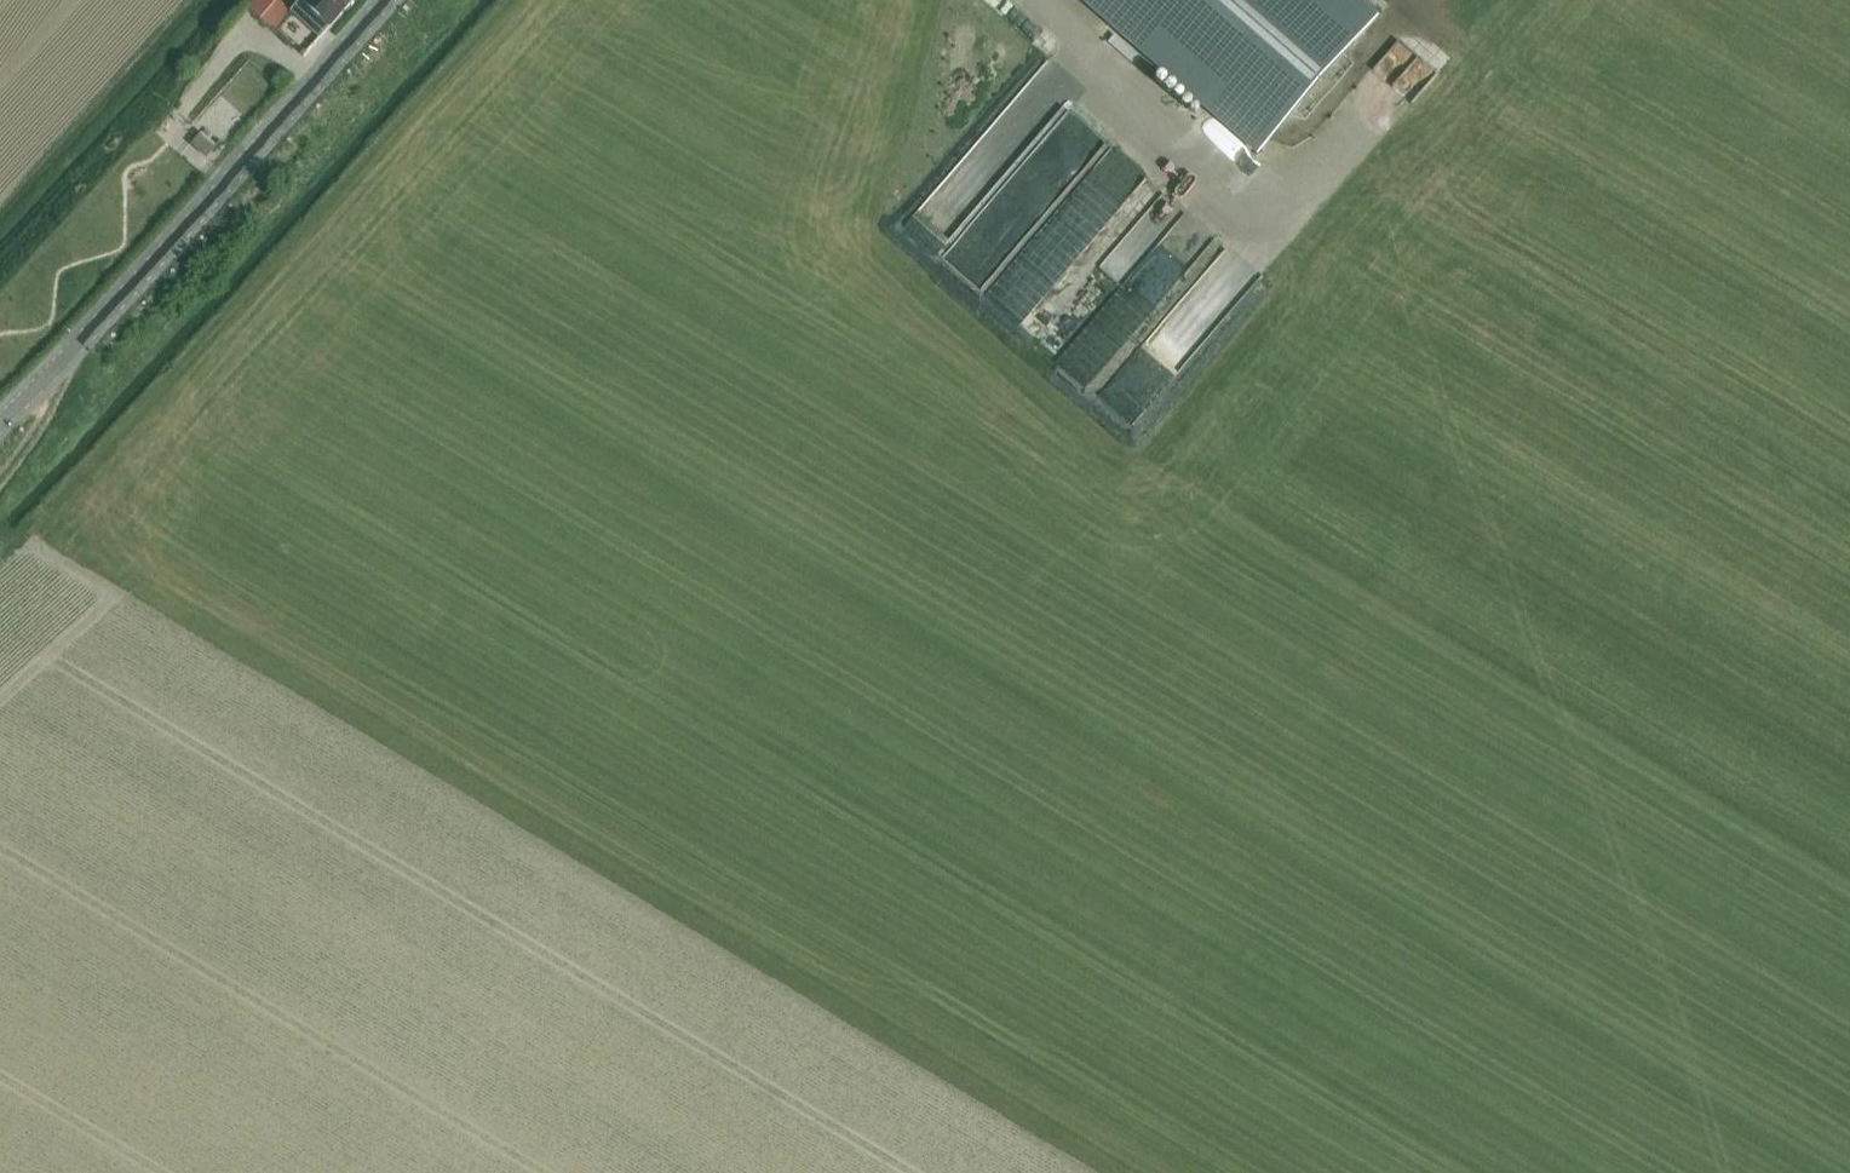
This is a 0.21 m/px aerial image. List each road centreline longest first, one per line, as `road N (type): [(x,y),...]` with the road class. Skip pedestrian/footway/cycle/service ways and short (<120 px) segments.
road 1 (tertiary): [(0,421),(384,0)]
road 2 (track): [(56,364),(36,428),(0,474)]

